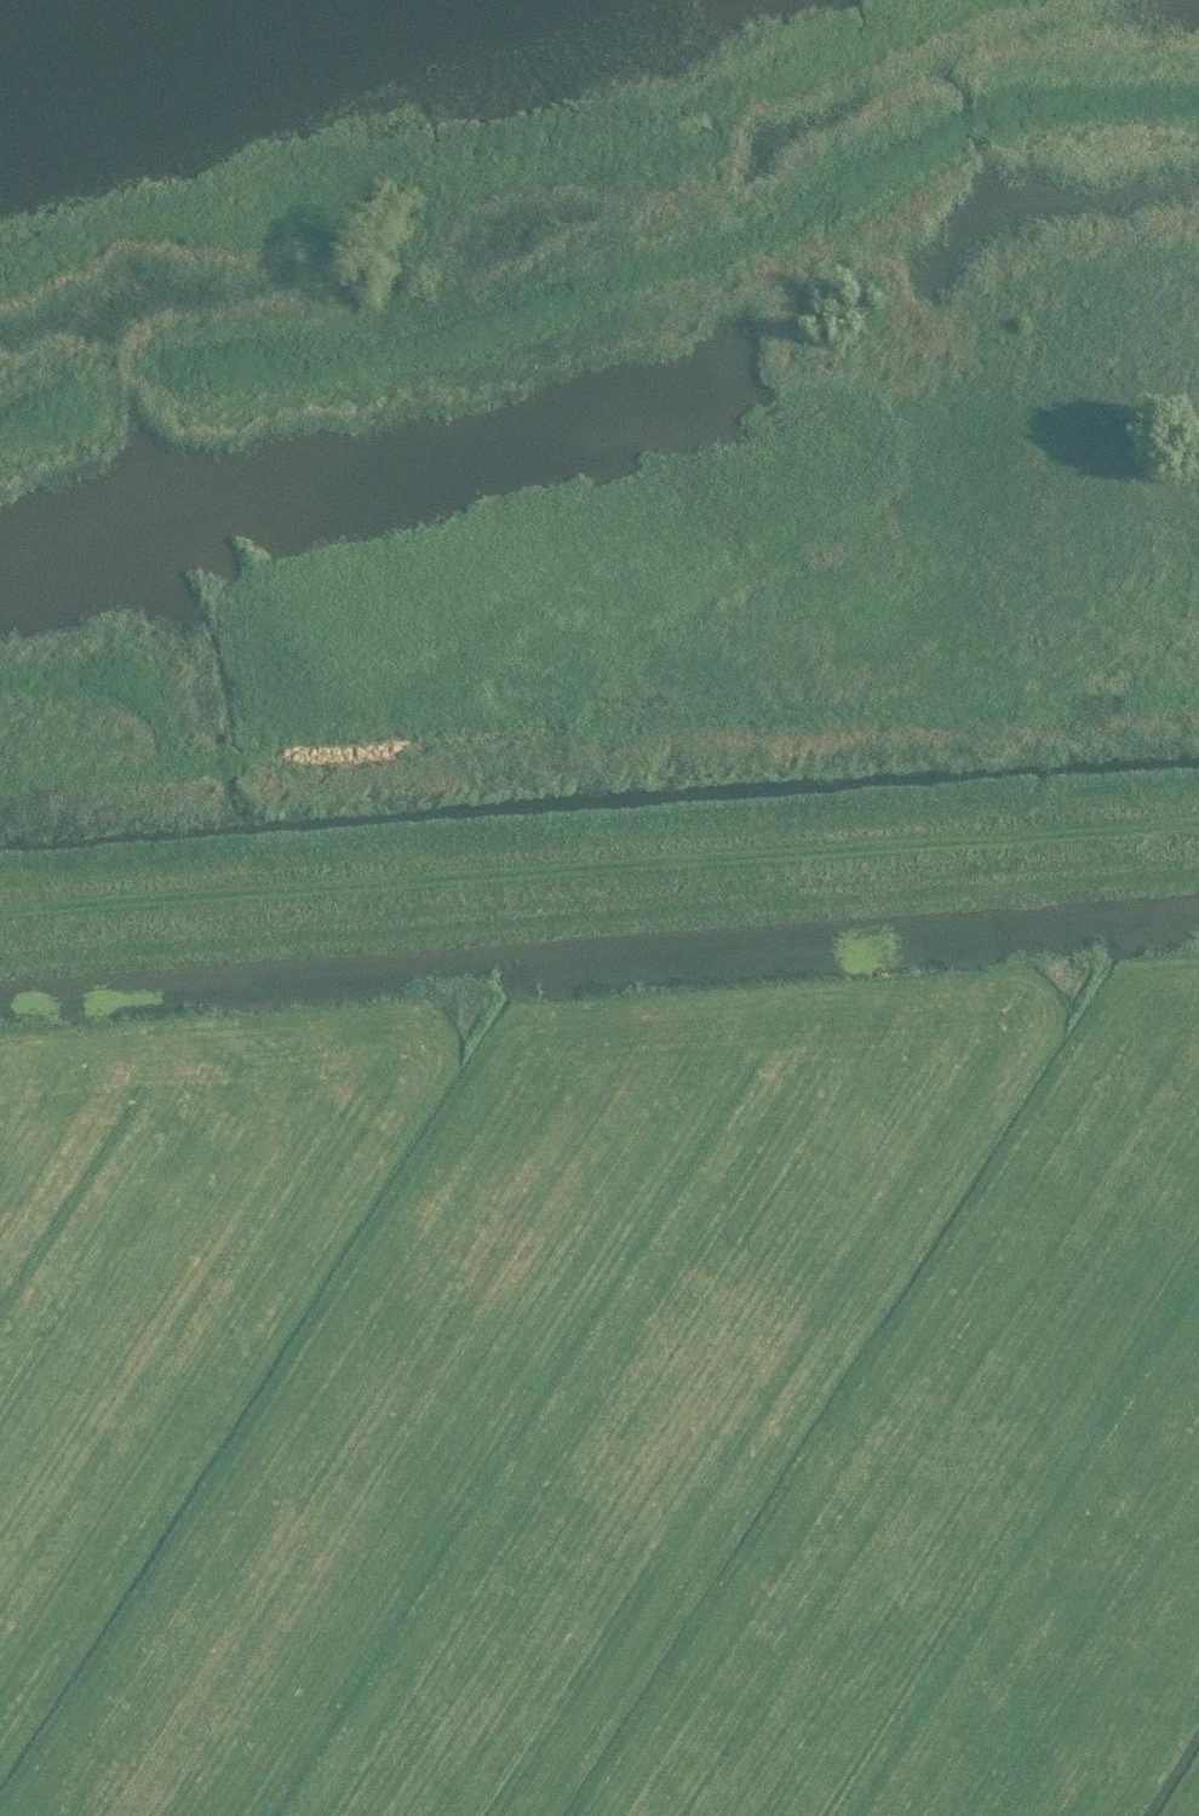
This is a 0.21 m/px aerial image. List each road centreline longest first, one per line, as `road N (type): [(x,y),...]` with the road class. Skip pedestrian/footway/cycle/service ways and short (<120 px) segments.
road 1 (track): [(1198,104),(1104,104),(991,119),(790,222),(438,348),(159,378),(0,440)]
road 2 (track): [(1198,695),(579,722),(0,783)]
road 3 (track): [(1198,805),(0,895)]
road 4 (track): [(168,769),(143,703),(124,689),(92,681),(0,684)]

